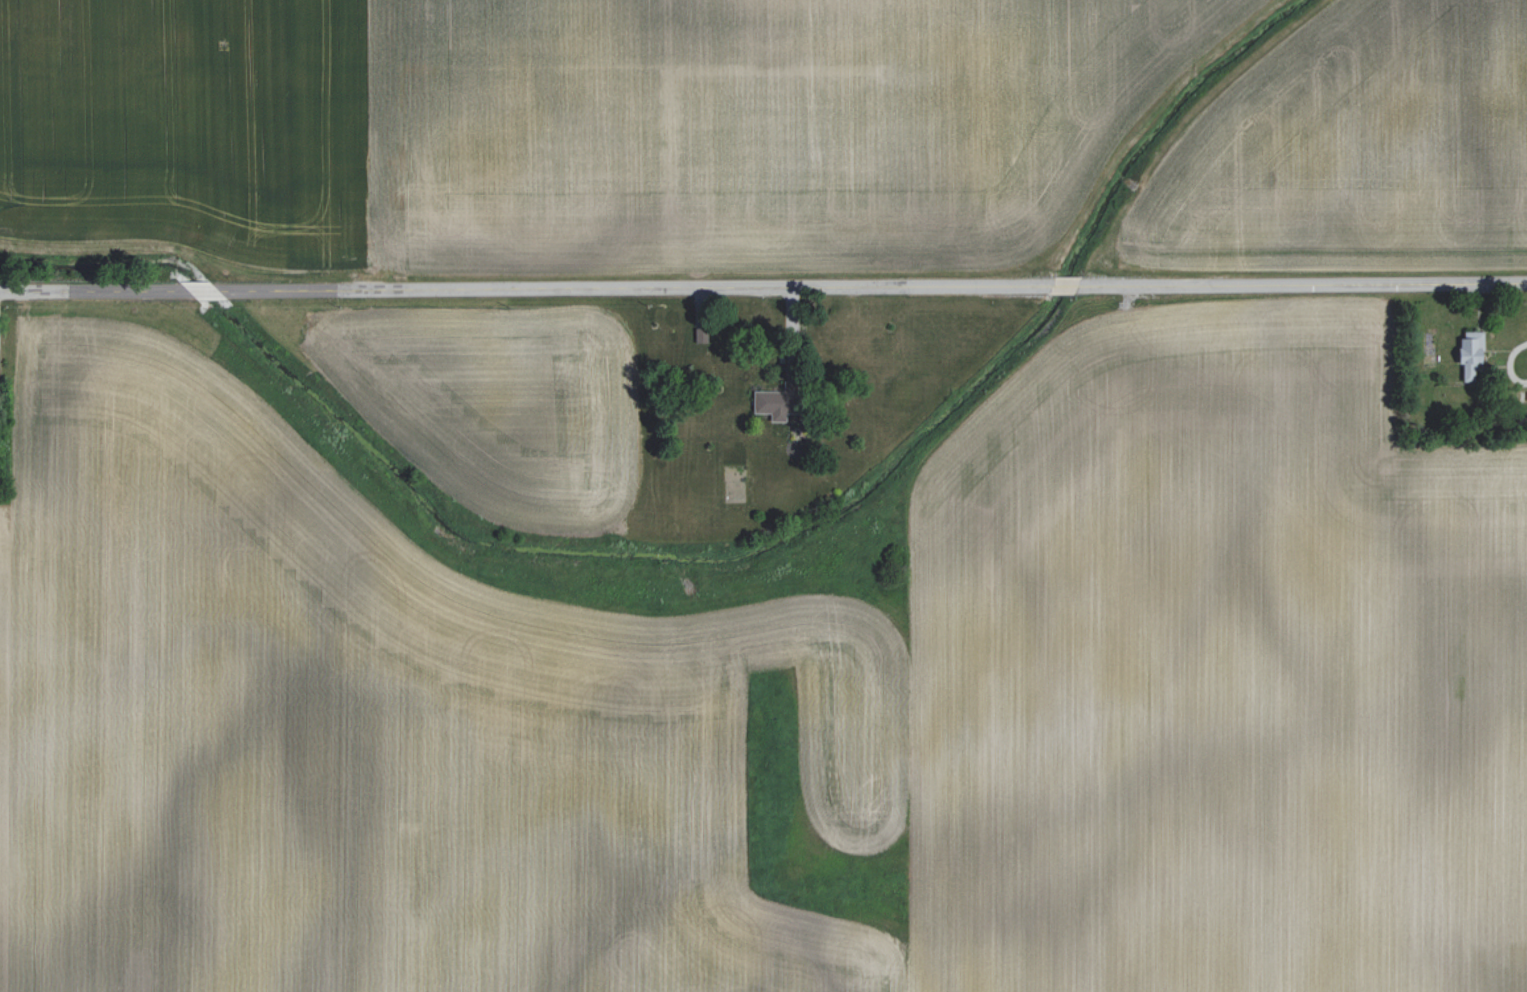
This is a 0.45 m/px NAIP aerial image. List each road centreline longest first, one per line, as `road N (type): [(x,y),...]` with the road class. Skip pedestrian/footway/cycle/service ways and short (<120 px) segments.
road 1 (tertiary): [(1526,277),(0,289)]

